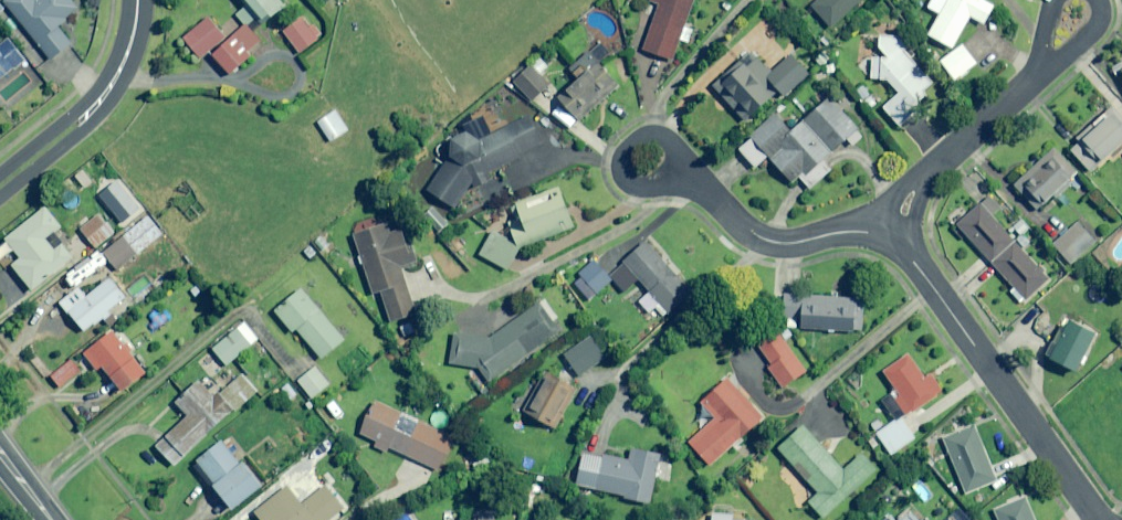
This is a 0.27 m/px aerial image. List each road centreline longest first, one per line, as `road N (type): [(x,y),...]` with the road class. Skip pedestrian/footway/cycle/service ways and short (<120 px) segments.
road 1 (residential): [(888,231),(1101,519)]
road 2 (residential): [(141,0),(134,46),(100,103),(0,188)]
road 3 (residential): [(685,172),(766,242),(888,231)]
road 4 (residential): [(1041,75),(918,185),(888,231)]
road 5 (residential): [(685,172),(664,143),(639,143),(626,157),(627,178),(654,185)]

